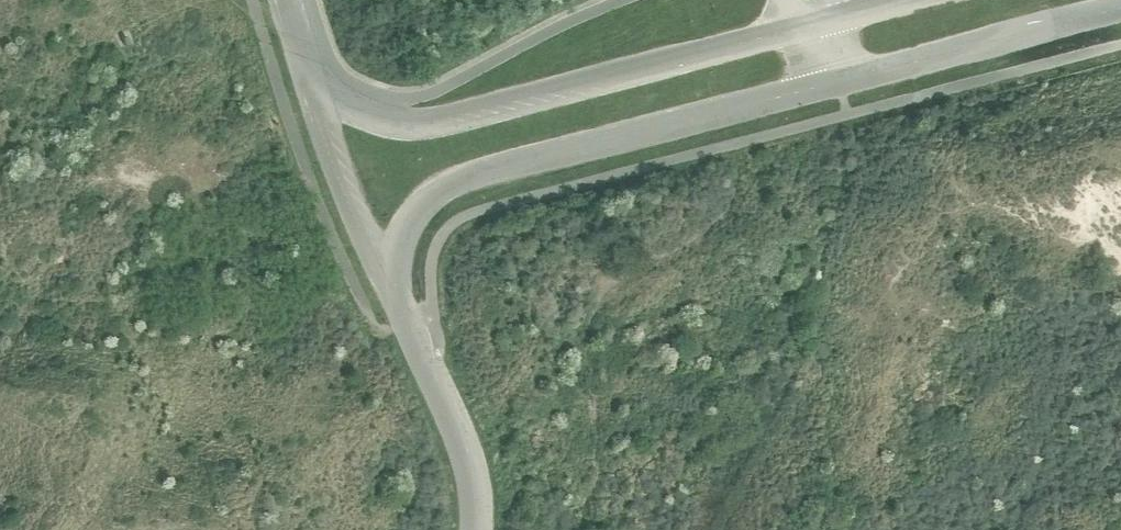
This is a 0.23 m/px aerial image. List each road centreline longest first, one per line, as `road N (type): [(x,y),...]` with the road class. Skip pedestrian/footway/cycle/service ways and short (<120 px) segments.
road 1 (tertiary): [(384,287),(388,255),(404,226),(447,192),(1120,9)]
road 2 (tertiary): [(907,0),(545,97),(425,121),(361,113),(296,62)]
road 3 (tertiary): [(472,529),(466,474),(384,287)]
road 4 (tertiary): [(384,287),(296,62)]

